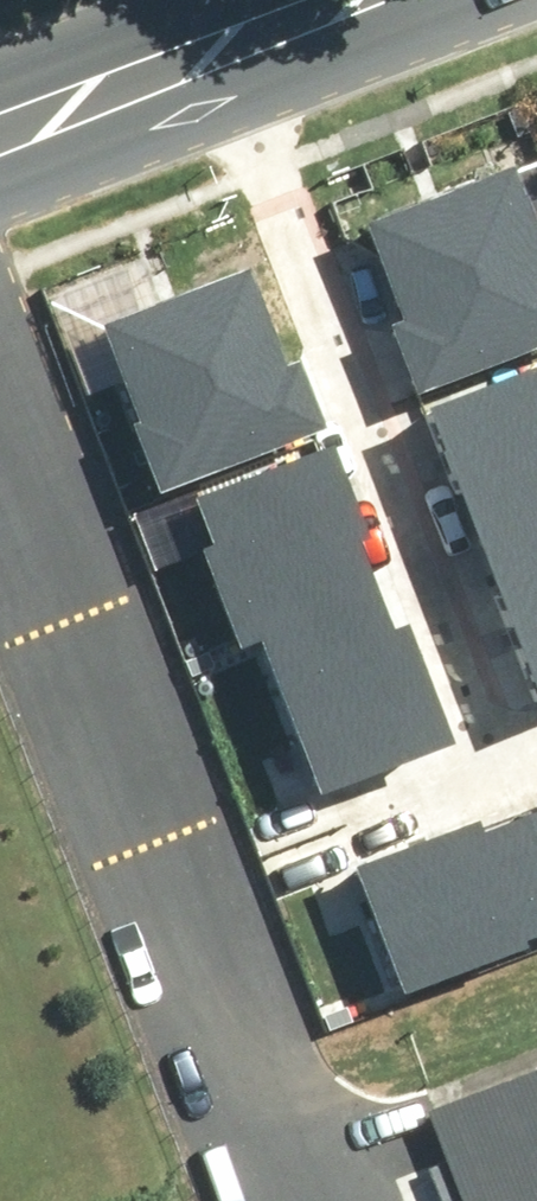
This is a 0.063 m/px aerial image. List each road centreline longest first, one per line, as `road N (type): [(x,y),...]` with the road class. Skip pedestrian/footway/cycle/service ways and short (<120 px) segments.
road 1 (residential): [(234,47),(486,735)]
road 2 (primary): [(234,47),(0,137)]
road 3 (residential): [(486,735),(325,793)]
road 4 (primary): [(355,0),(234,47)]

